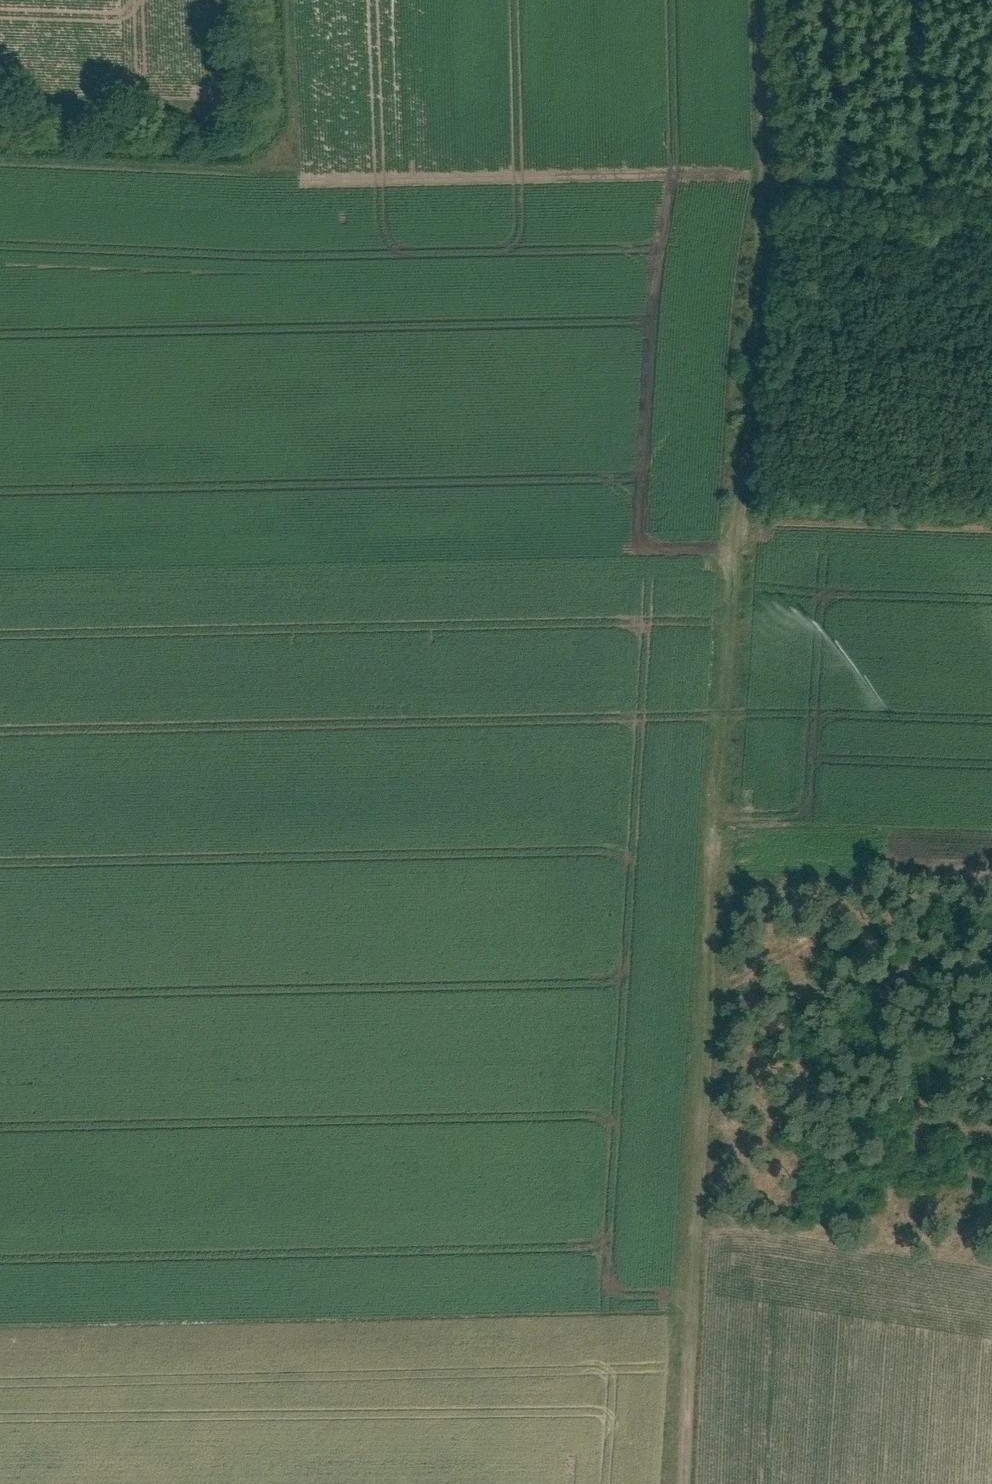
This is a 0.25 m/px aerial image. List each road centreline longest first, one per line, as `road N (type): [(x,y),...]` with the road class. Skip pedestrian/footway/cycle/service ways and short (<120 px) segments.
road 1 (track): [(763,0),(765,173),(681,1483)]

